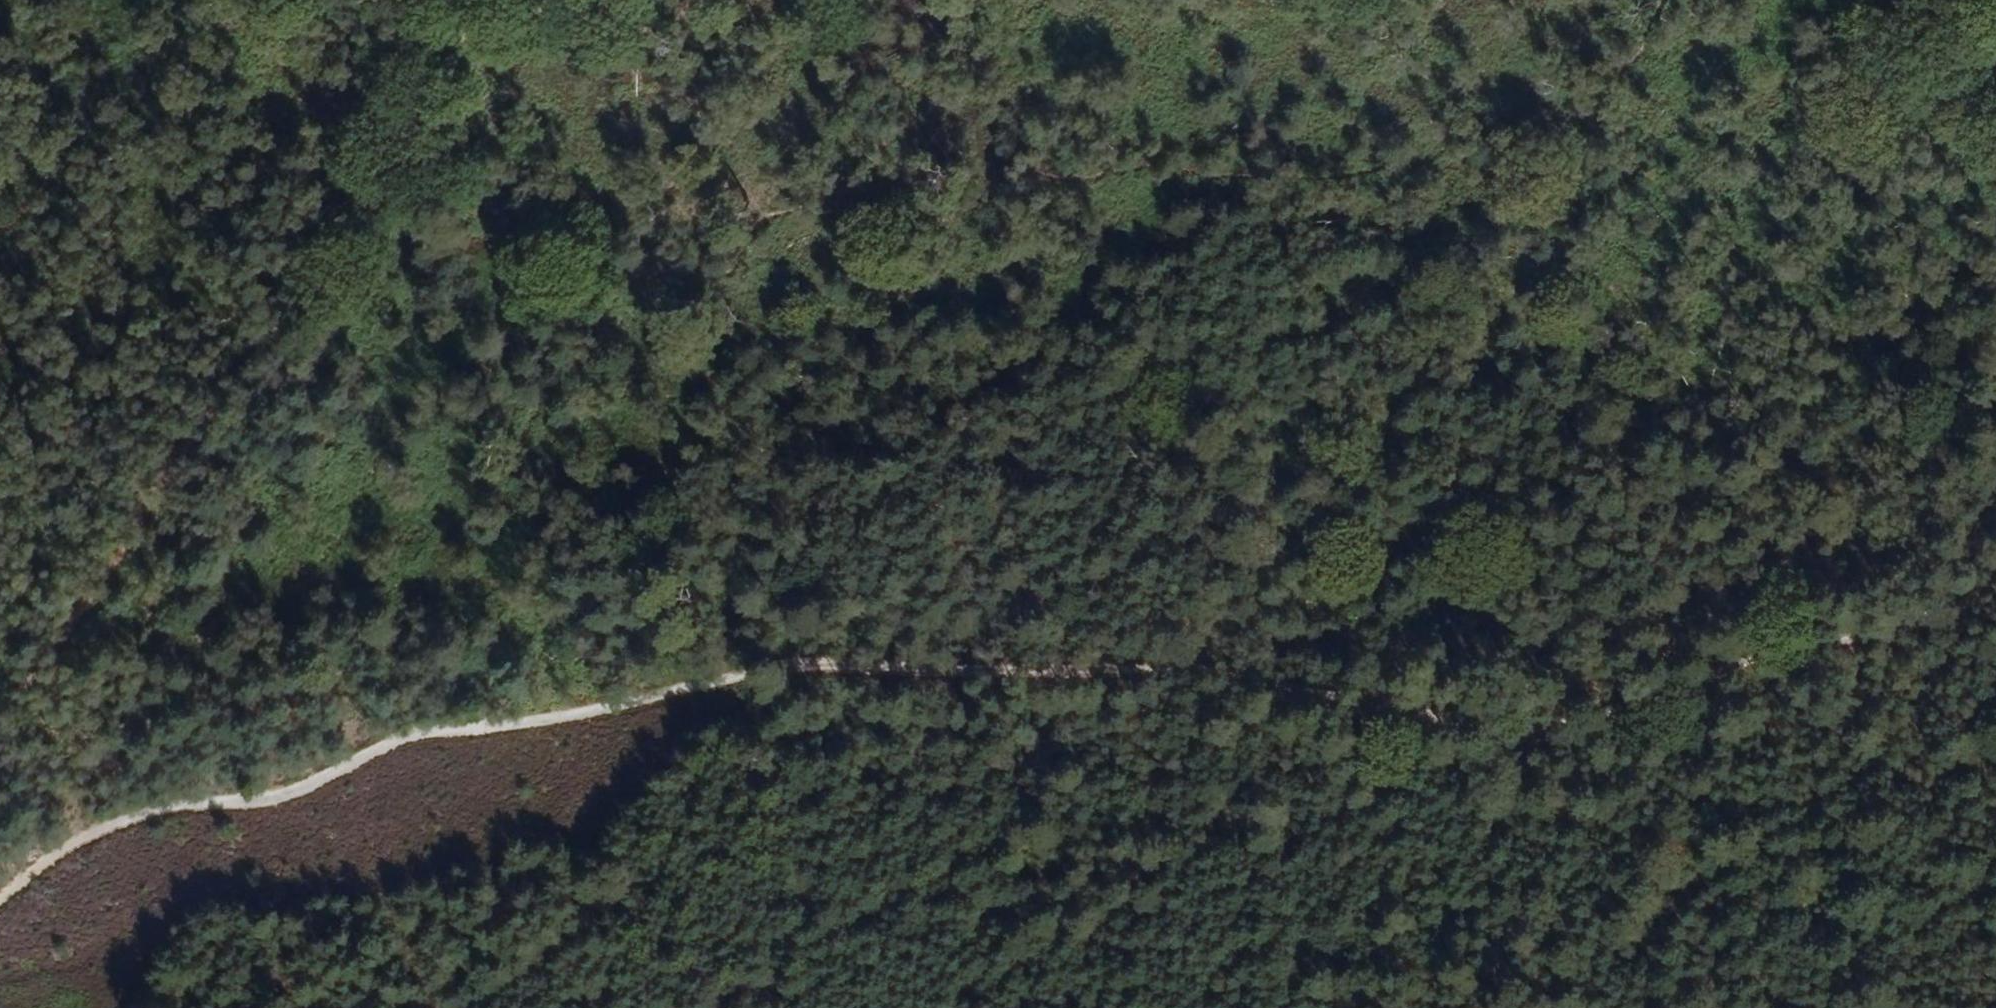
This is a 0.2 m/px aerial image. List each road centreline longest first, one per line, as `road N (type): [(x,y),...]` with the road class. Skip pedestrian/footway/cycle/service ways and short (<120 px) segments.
road 1 (track): [(1995,578),(1578,738),(1142,665),(627,680),(117,821),(0,909)]
road 2 (track): [(476,0),(0,705)]

